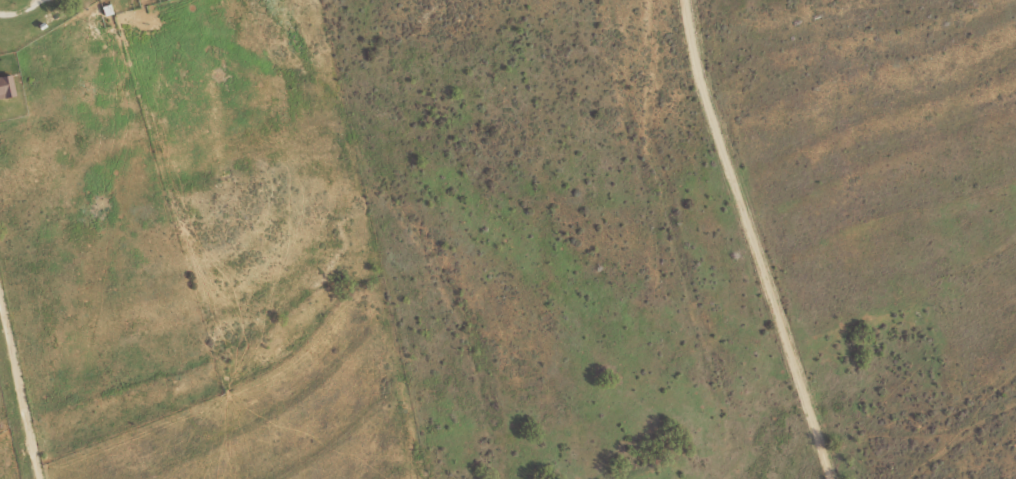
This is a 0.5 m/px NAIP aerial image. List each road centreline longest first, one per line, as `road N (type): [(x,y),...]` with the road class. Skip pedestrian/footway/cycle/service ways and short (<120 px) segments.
road 1 (residential): [(298,0),(423,290),(489,416),(495,478)]
road 2 (residential): [(812,478),(768,375),(728,213),(713,203),(677,77),(680,0)]

